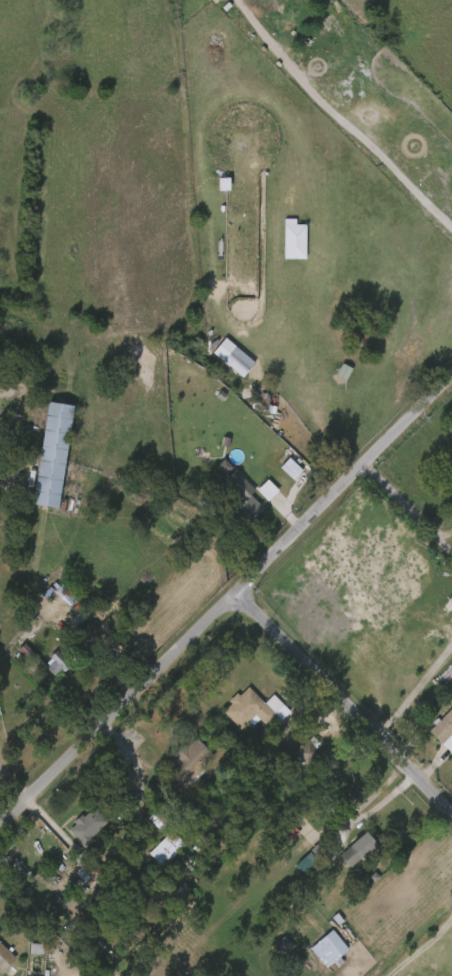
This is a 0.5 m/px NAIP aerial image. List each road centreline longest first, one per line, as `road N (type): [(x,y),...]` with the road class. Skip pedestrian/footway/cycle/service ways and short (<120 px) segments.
road 1 (tertiary): [(226,594),(0,829)]
road 2 (residential): [(226,594),(451,818)]
road 3 (tertiary): [(451,385),(226,594)]

